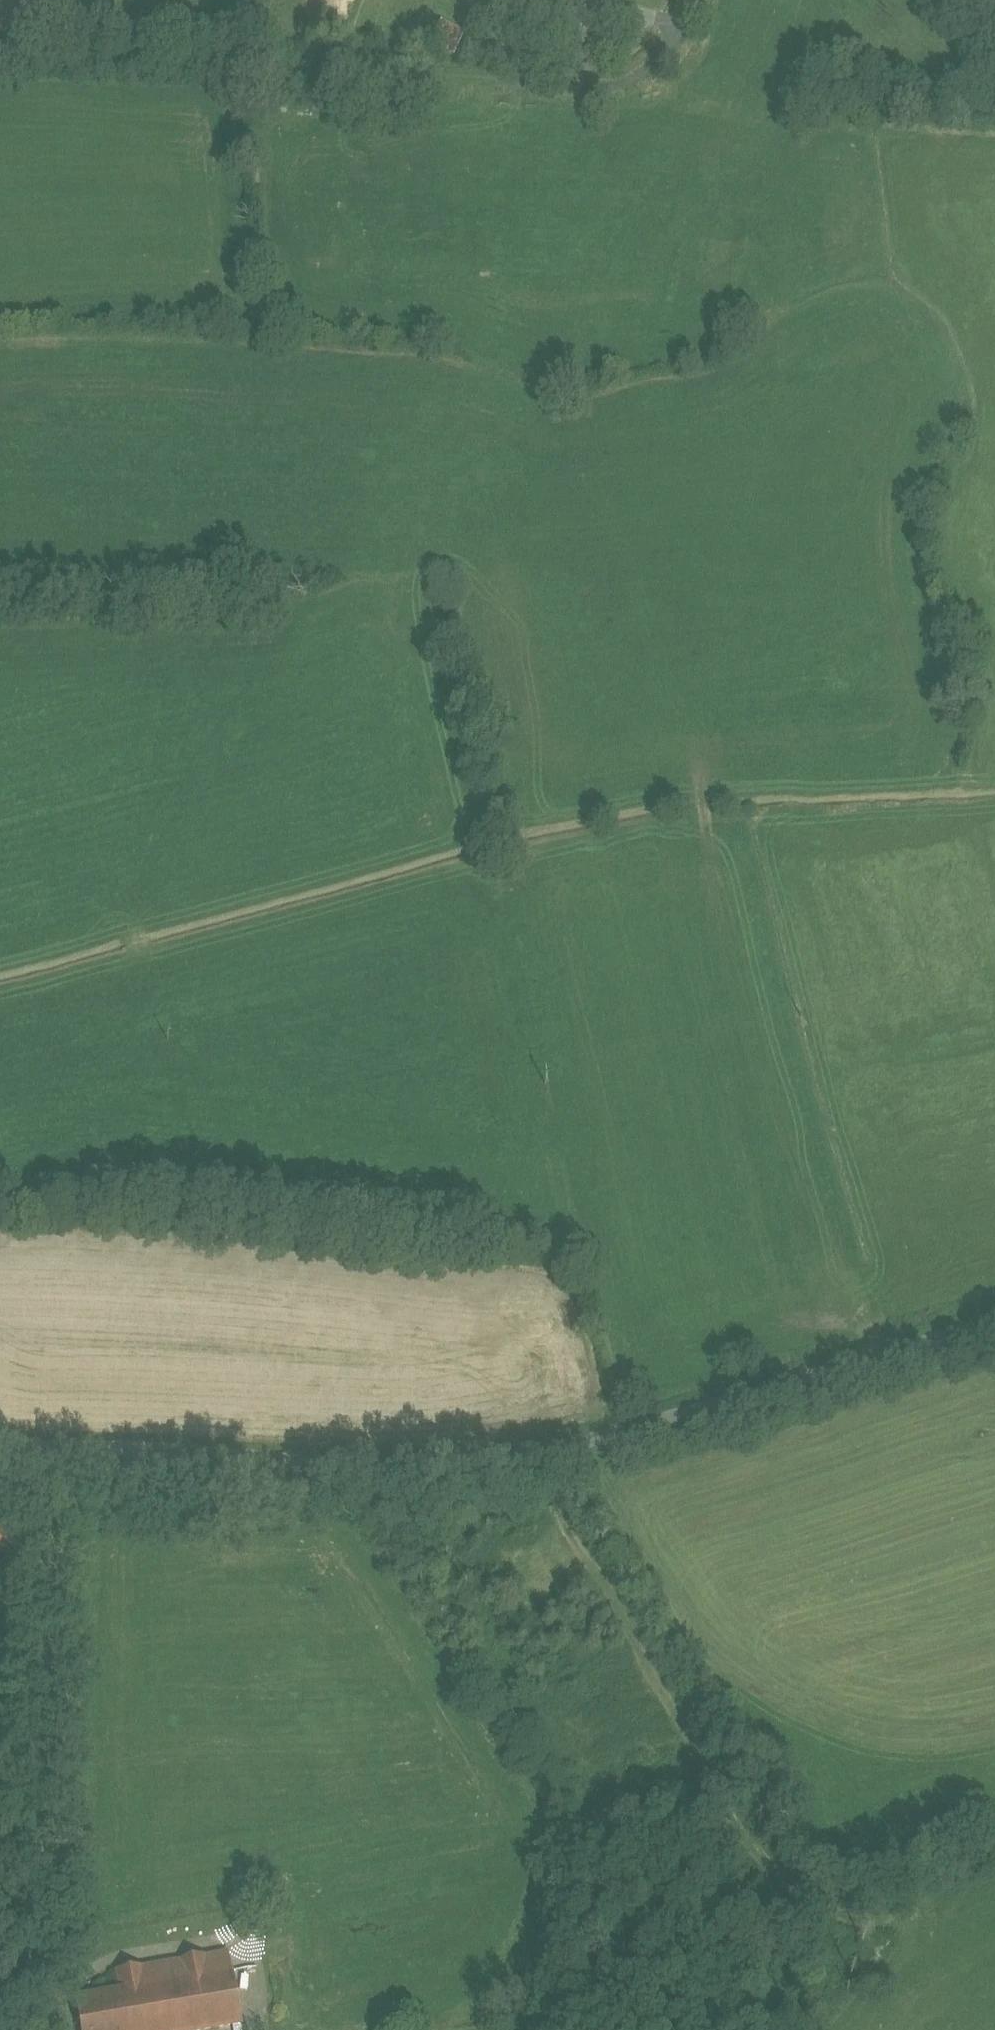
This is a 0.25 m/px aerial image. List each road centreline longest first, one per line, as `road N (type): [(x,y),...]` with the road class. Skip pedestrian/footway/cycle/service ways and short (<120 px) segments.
road 1 (unclassified): [(0,1447),(414,1476),(554,1458),(994,1326)]
road 2 (track): [(651,43),(623,63),(571,70),(0,43)]
road 3 (track): [(538,1460),(550,1515),(685,1738),(750,1873)]

